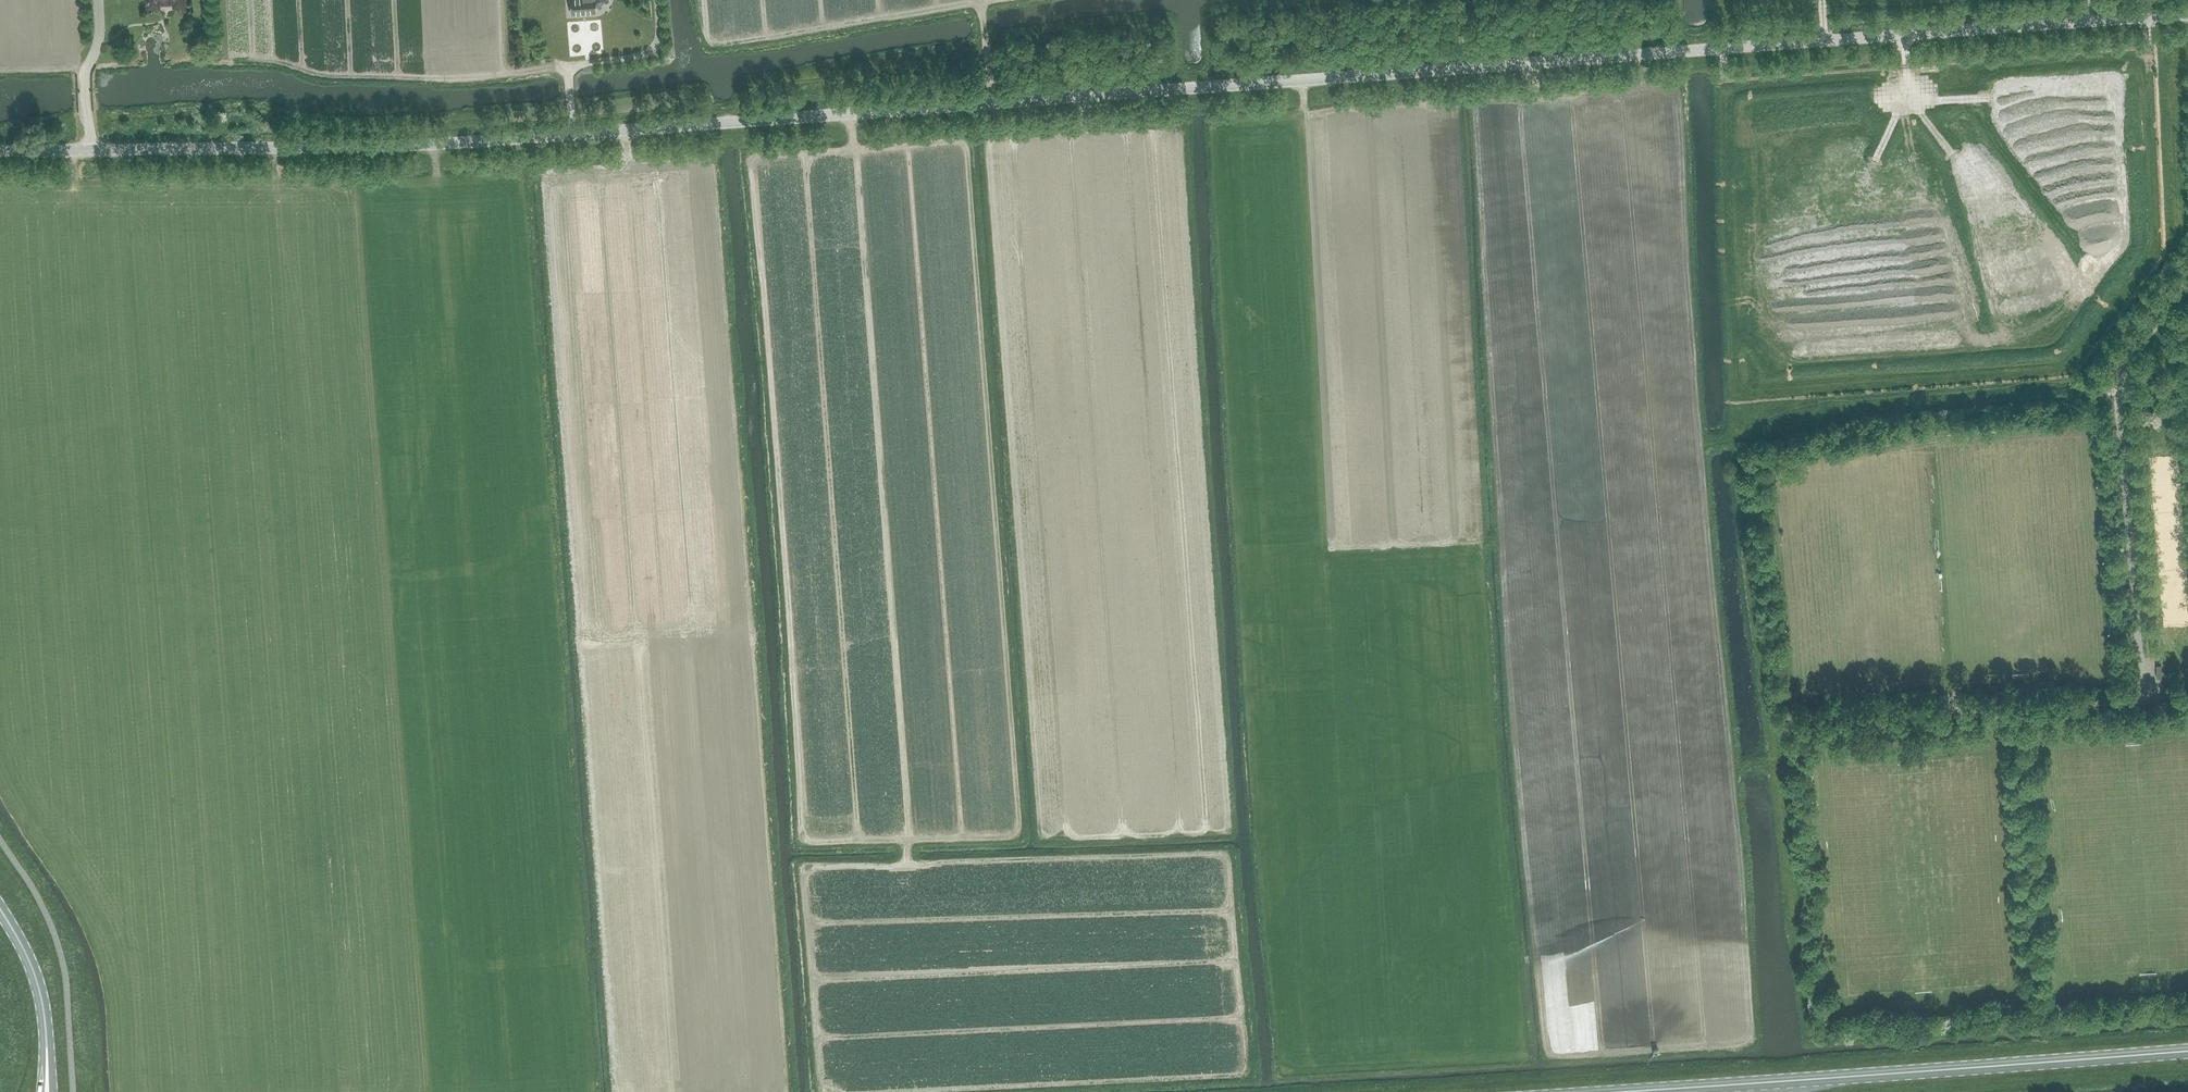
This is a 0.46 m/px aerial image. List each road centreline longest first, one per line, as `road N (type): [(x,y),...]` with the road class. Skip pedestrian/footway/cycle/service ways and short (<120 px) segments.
road 1 (unclassified): [(0,153),(425,147),(2187,17)]
road 2 (secondary): [(1616,1091),(2187,1051)]
road 3 (tertiary): [(46,1091),(45,1013),(36,976),(0,910)]
road 4 (track): [(1876,157),(1907,100),(1987,97)]

